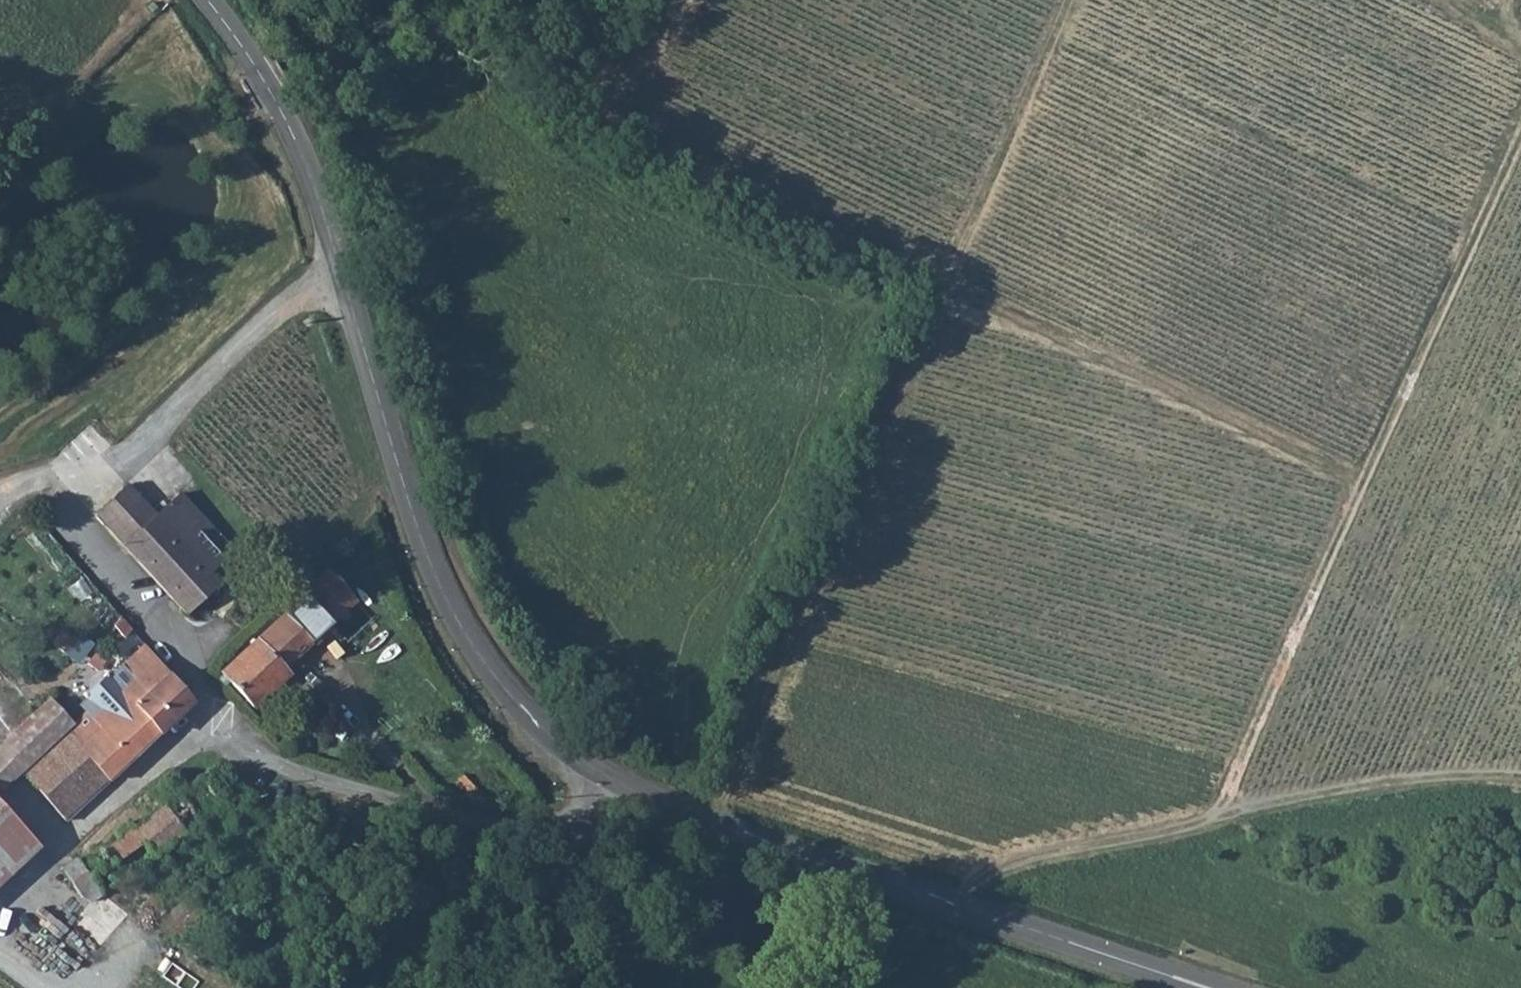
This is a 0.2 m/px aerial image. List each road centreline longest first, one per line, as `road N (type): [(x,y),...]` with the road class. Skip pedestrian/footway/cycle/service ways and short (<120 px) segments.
road 1 (unclassified): [(578,812),(495,813),(361,797),(263,759),(62,515),(337,261)]
road 2 (track): [(708,820),(706,799),(1068,0)]
road 3 (track): [(1520,111),(1222,813)]
road 4 (tertiary): [(1207,987),(613,782)]
road 5 (tertiary): [(613,782),(542,728),(487,664),(446,592),(407,498),(337,261)]
road 6 (track): [(1222,813),(1456,774),(1520,778)]
road 7 (track): [(955,904),(986,877),(1222,813)]
road 8 (residential): [(578,812),(566,987)]
road 9 (tertiary): [(210,0),(276,103),(293,147)]
road 10 (tertiary): [(337,261),(293,147)]

